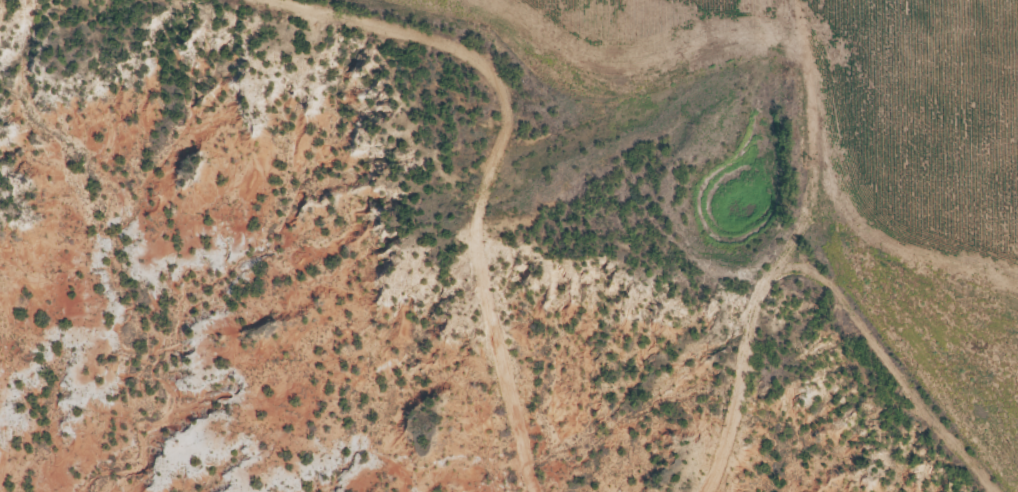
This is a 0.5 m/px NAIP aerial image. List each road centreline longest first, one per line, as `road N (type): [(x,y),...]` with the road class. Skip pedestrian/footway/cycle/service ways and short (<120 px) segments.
road 1 (residential): [(688,491),(715,452),(746,308),(797,175),(797,93),(765,0)]

